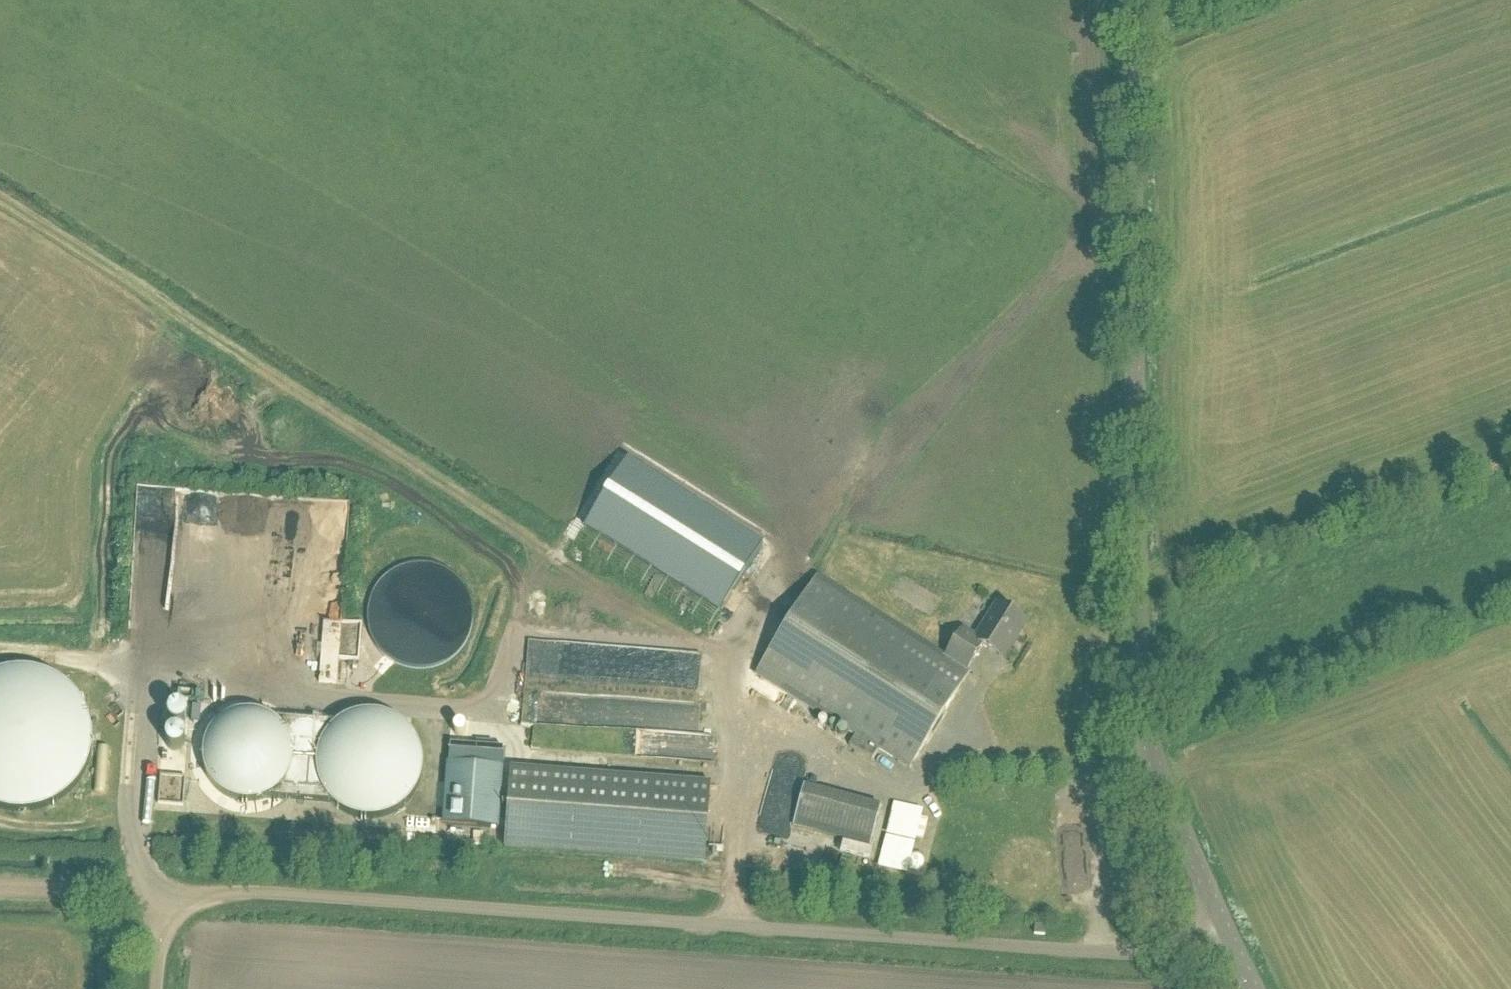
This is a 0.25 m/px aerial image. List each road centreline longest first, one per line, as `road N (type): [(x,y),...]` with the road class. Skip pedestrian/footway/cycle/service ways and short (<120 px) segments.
road 1 (unclassified): [(157,988),(159,950),(178,919),(235,894),(1143,957),(1221,933)]
road 2 (tertiary): [(1221,933),(1156,772),(1139,659),(1130,0)]
road 3 (track): [(205,902),(0,893)]

